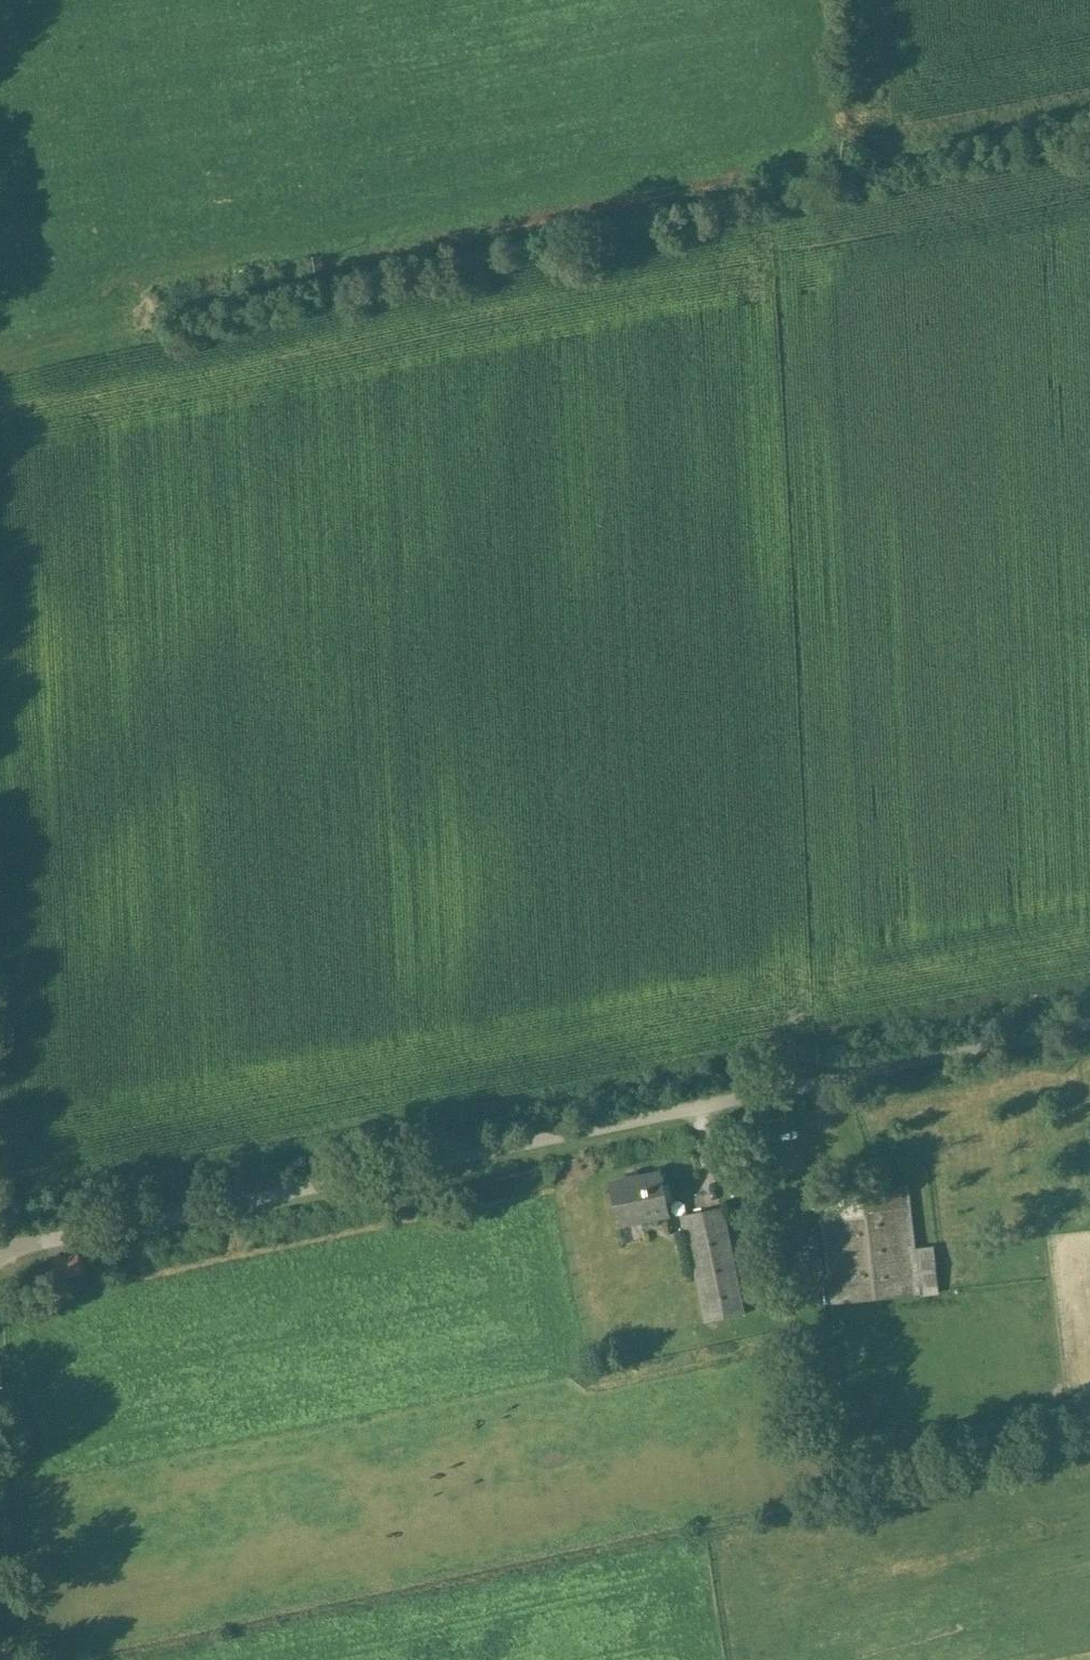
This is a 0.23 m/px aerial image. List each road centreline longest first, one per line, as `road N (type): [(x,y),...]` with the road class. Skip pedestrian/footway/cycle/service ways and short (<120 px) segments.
road 1 (unclassified): [(0,1251),(1089,1026)]

